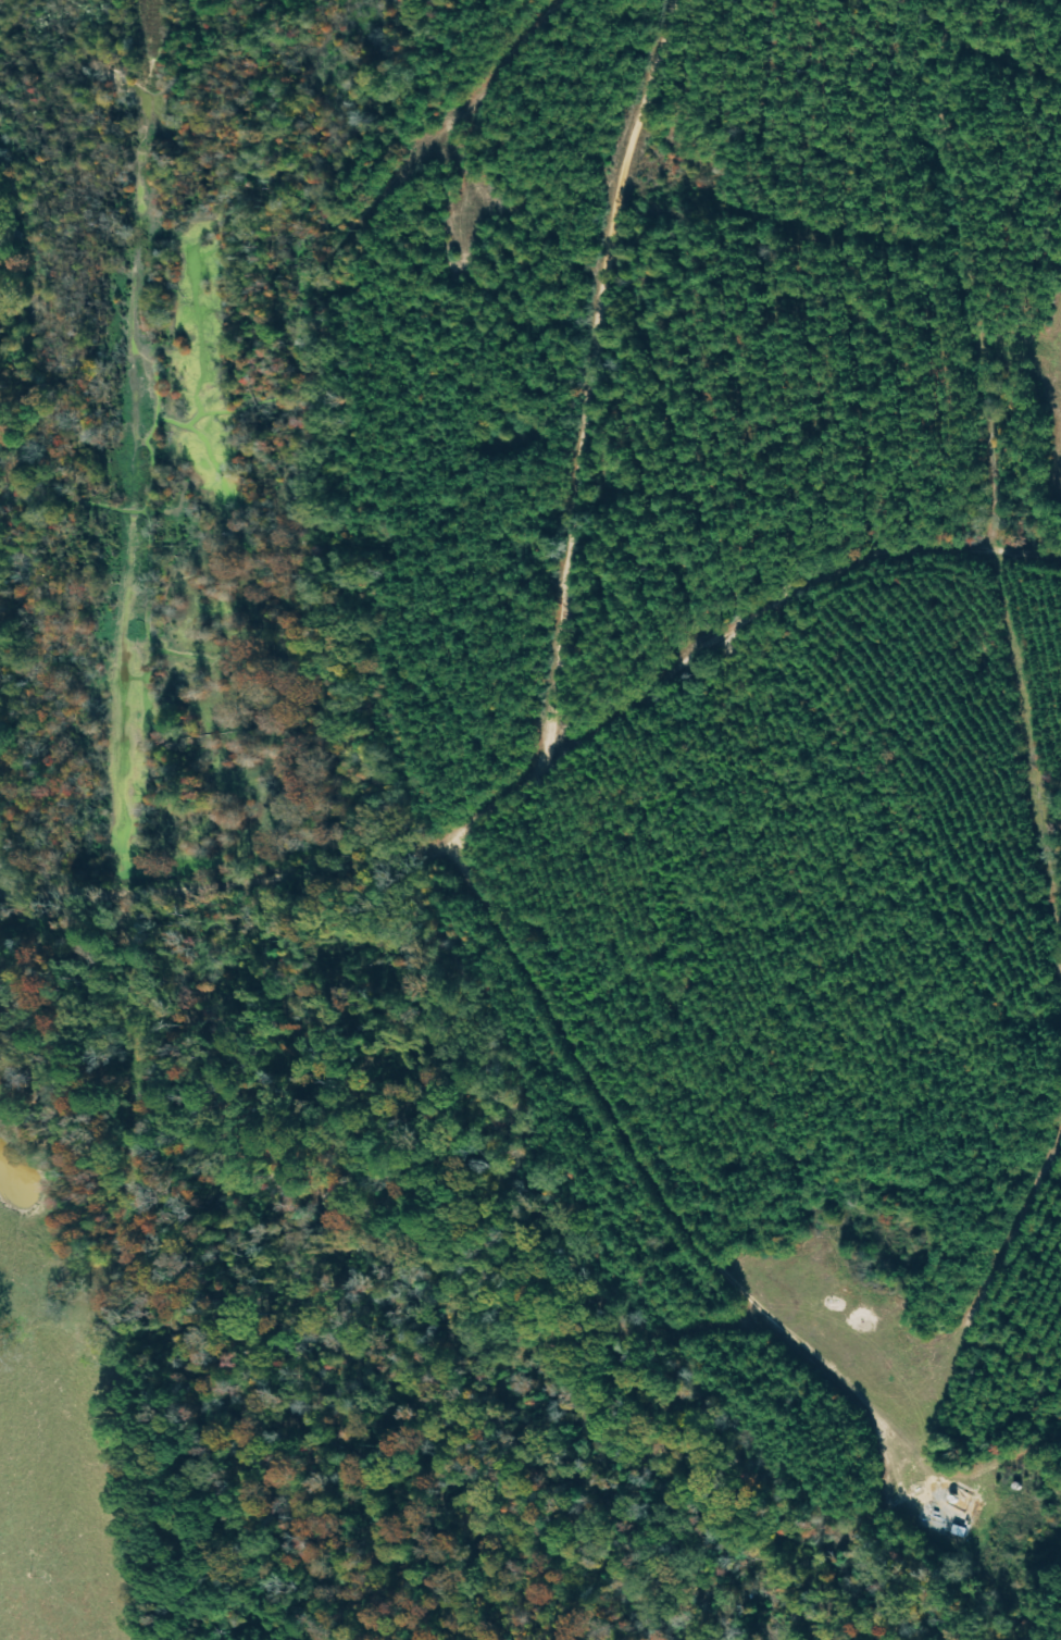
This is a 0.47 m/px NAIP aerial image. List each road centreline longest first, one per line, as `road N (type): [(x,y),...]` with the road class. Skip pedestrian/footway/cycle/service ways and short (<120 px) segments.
road 1 (residential): [(667,0),(615,227),(588,480),(588,666)]
road 2 (residential): [(0,873),(249,858),(391,824),(566,715),(588,666)]
road 3 (residential): [(1060,555),(854,550),(588,666)]

